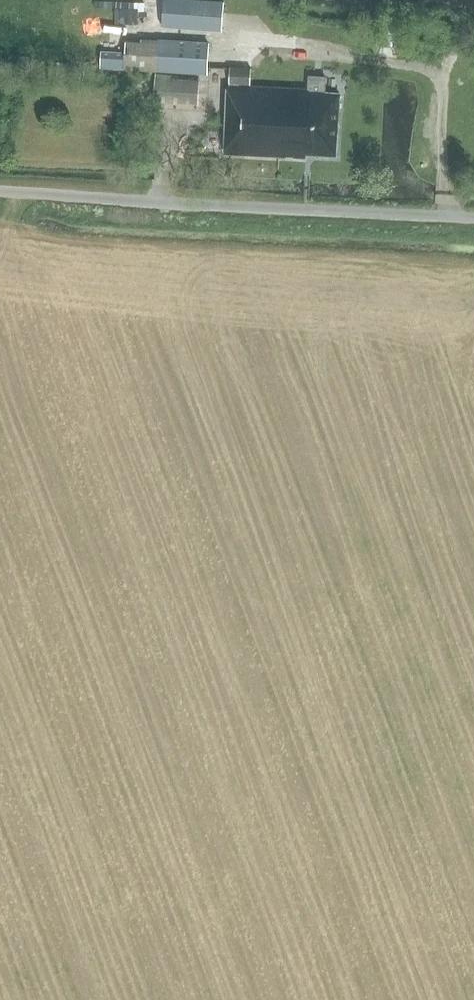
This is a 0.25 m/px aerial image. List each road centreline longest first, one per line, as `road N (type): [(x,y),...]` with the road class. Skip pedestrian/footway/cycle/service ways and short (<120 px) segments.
road 1 (unclassified): [(473,217),(0,191)]
road 2 (track): [(219,39),(295,42),(435,74),(443,90),(446,215)]

